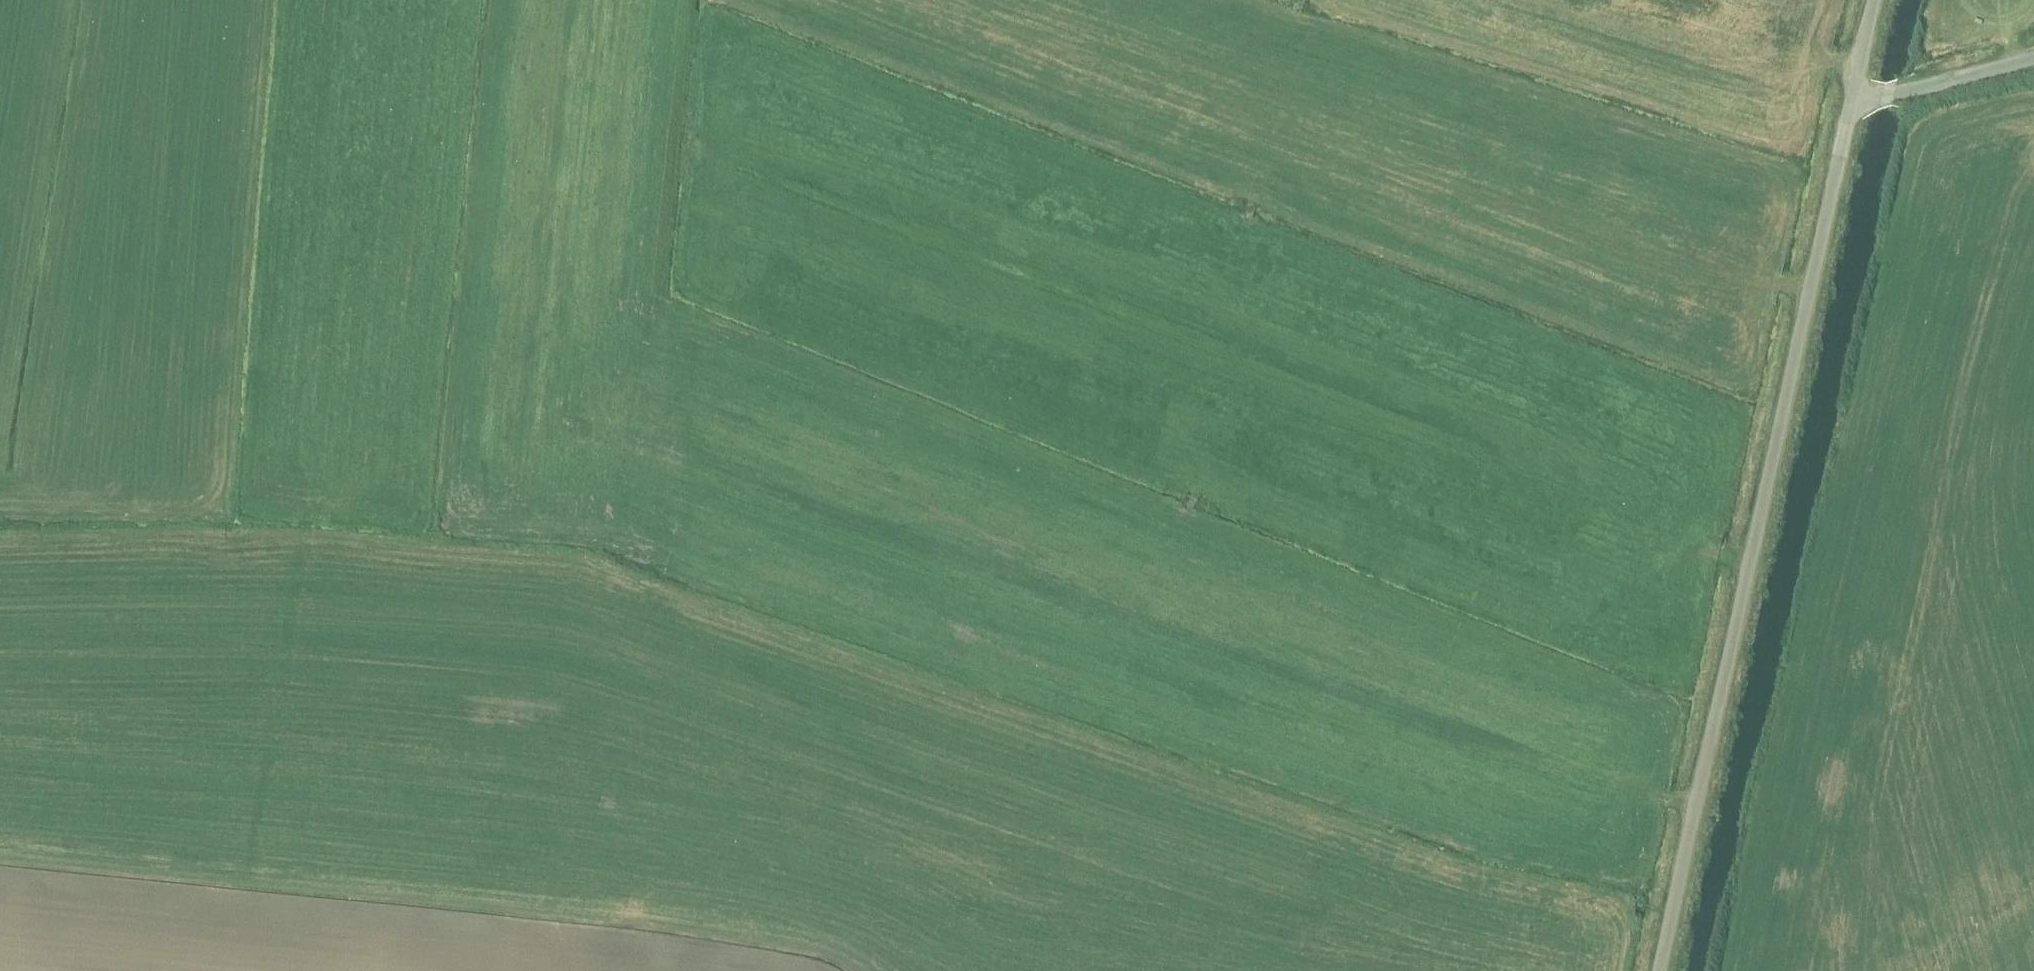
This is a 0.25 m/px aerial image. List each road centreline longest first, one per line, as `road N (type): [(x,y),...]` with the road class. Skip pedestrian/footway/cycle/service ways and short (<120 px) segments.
road 1 (unclassified): [(1655,970),(1853,100)]
road 2 (unclassified): [(2033,58),(1916,88)]

